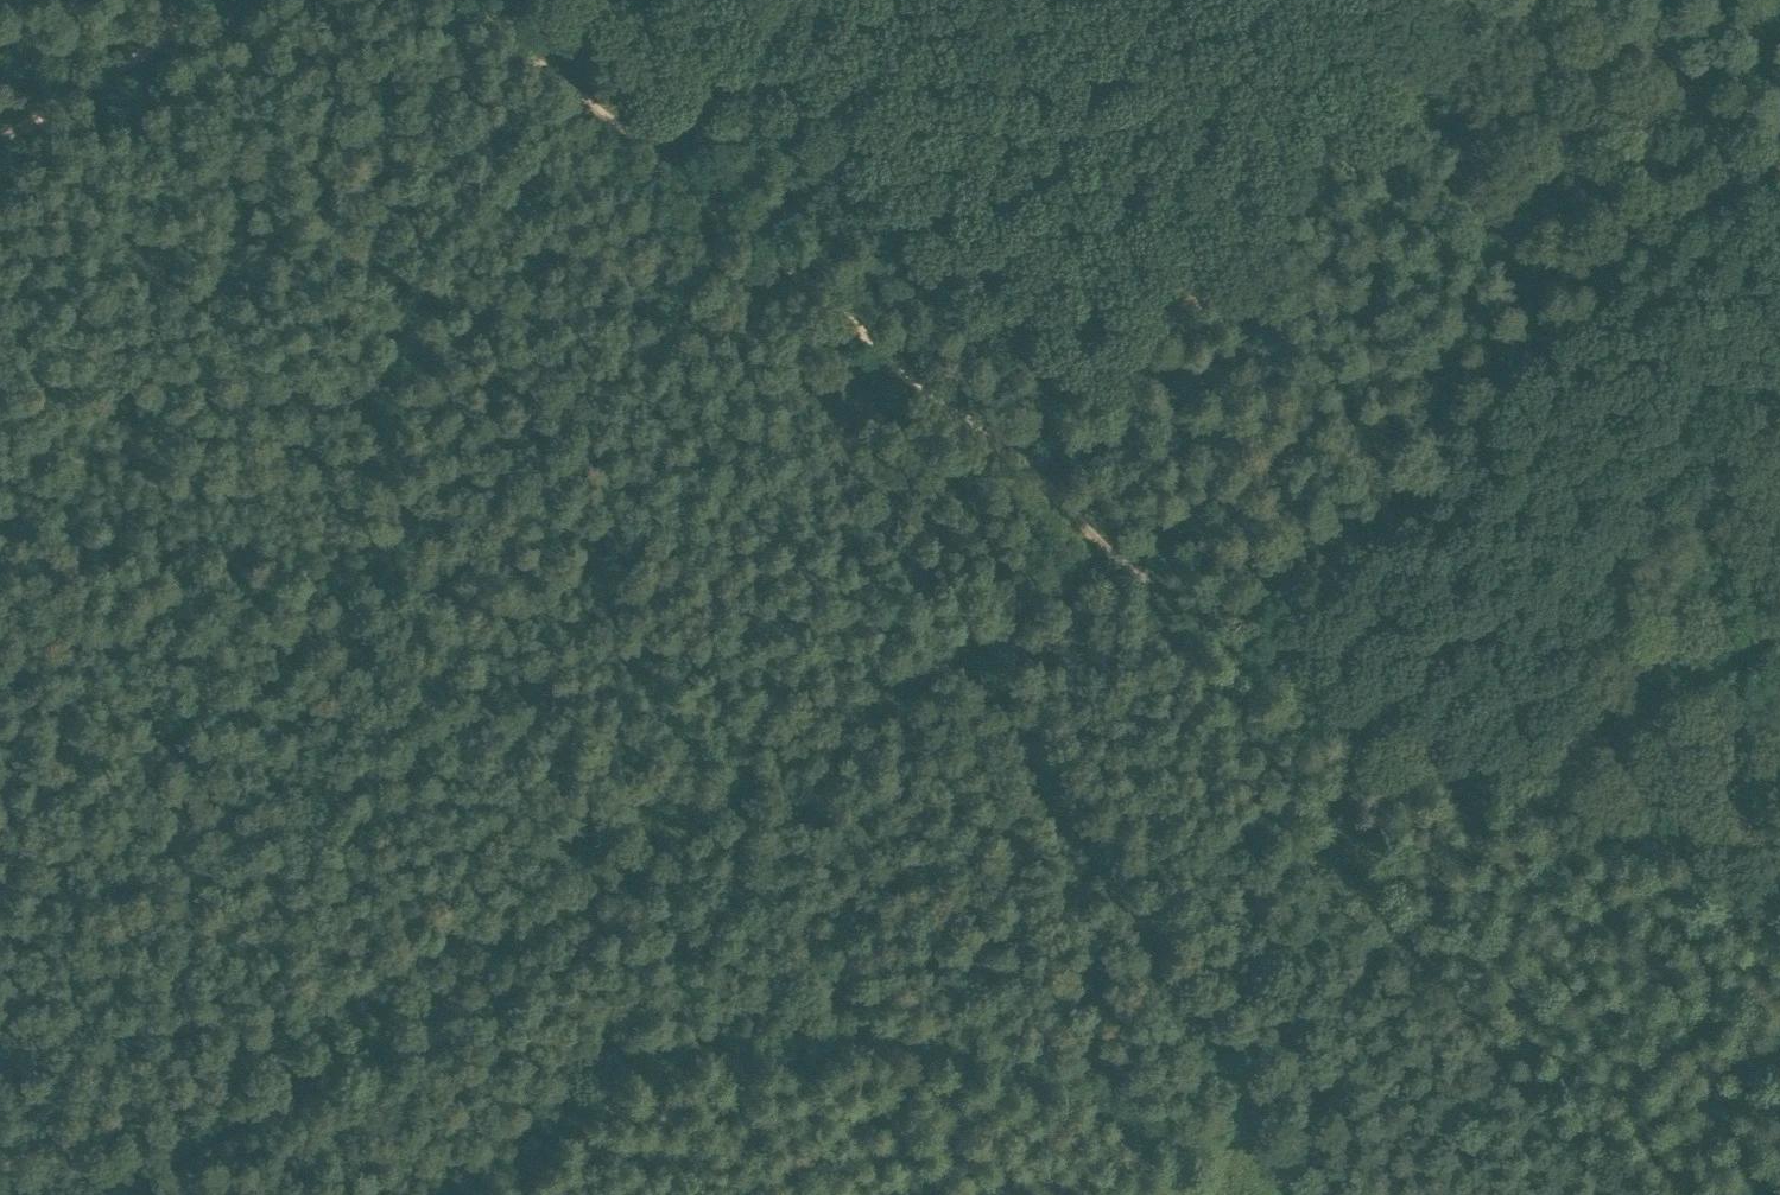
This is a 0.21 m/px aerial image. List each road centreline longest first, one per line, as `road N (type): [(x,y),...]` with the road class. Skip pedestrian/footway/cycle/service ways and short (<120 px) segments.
road 1 (track): [(1779,874),(1543,801),(1387,729),(1221,635),(1111,557),(654,151),(457,0)]
road 2 (track): [(1599,0),(1779,180)]
road 3 (track): [(654,151),(817,0)]
road 4 (track): [(0,147),(186,28)]

